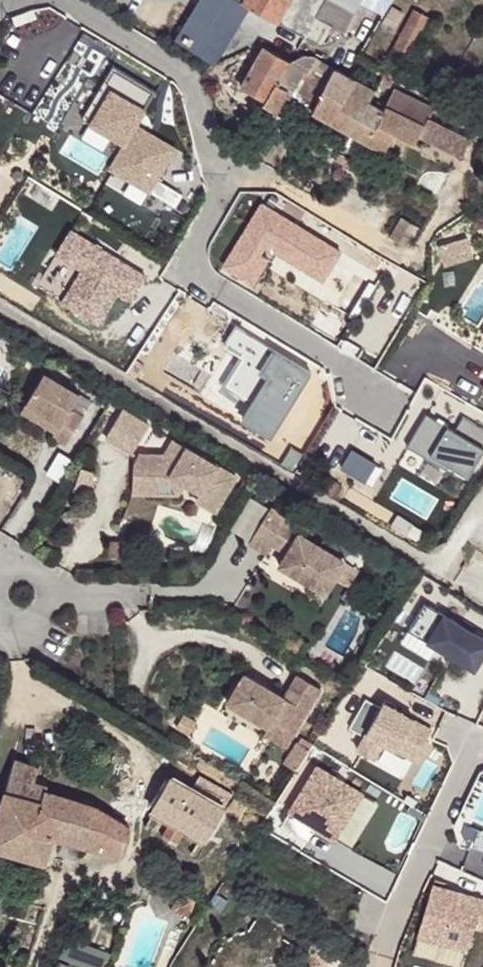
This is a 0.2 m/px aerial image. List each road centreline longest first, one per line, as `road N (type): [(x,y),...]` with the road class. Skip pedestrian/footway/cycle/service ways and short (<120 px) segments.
road 1 (residential): [(474,742),(379,966)]

